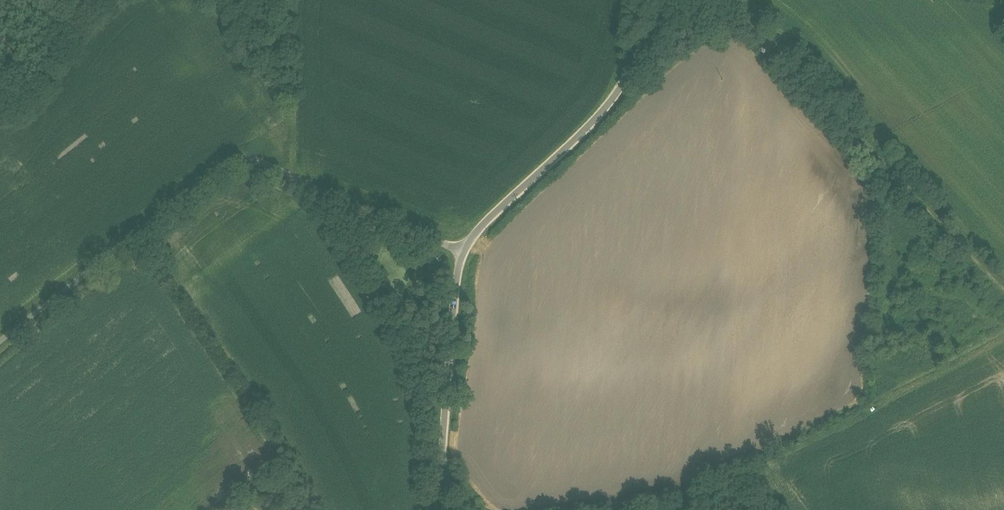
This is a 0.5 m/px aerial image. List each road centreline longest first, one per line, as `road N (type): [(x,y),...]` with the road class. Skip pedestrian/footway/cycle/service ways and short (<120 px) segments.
road 1 (unclassified): [(0,346),(223,169),(245,163),(460,251)]
road 2 (track): [(745,16),(1003,290)]
road 3 (unclassified): [(672,0),(596,121),(460,251)]
road 4 (unclassified): [(460,251),(445,475)]

